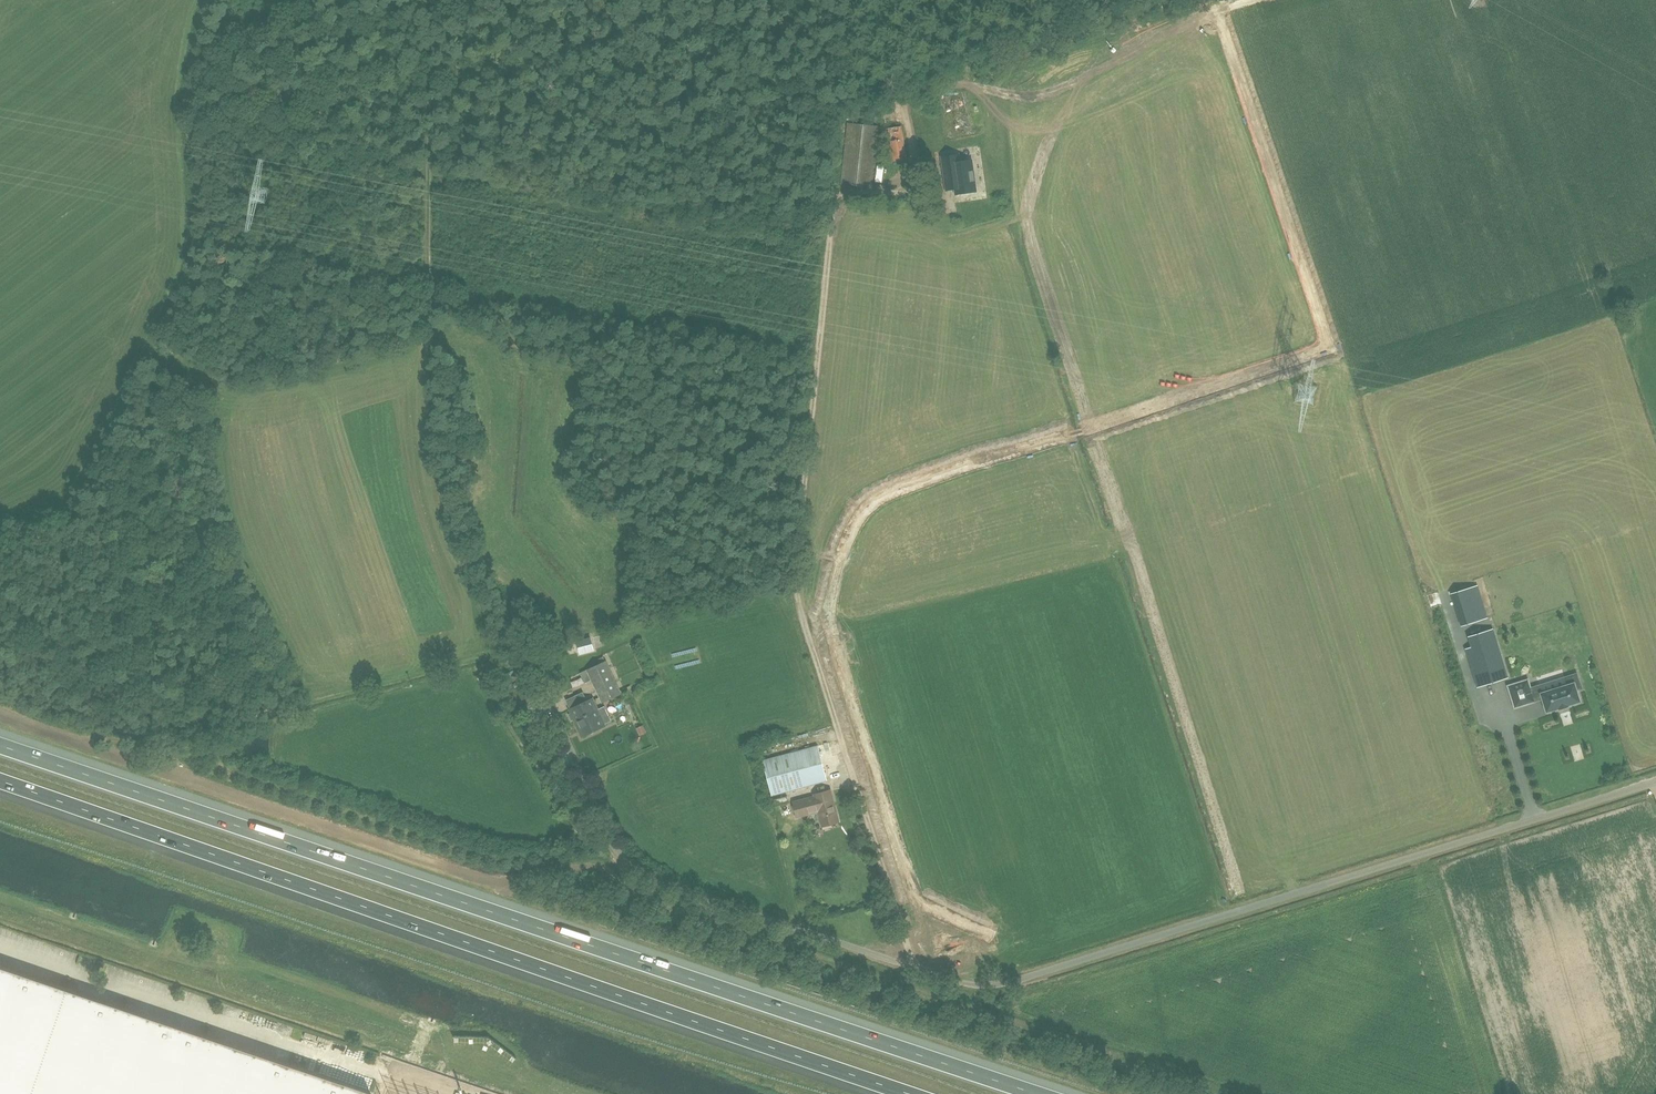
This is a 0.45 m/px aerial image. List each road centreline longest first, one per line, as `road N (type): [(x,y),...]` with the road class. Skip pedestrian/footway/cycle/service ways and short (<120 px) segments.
road 1 (motorway): [(1038,1093),(0,745)]
road 2 (motorway): [(0,781),(910,1093)]
road 3 (unclassified): [(914,969),(972,986),(1005,984),(1655,782)]
road 4 (track): [(432,0),(429,449),(448,528),(519,656)]
road 5 (track): [(834,188),(913,195),(905,107),(911,95),(985,59),(1166,0)]

